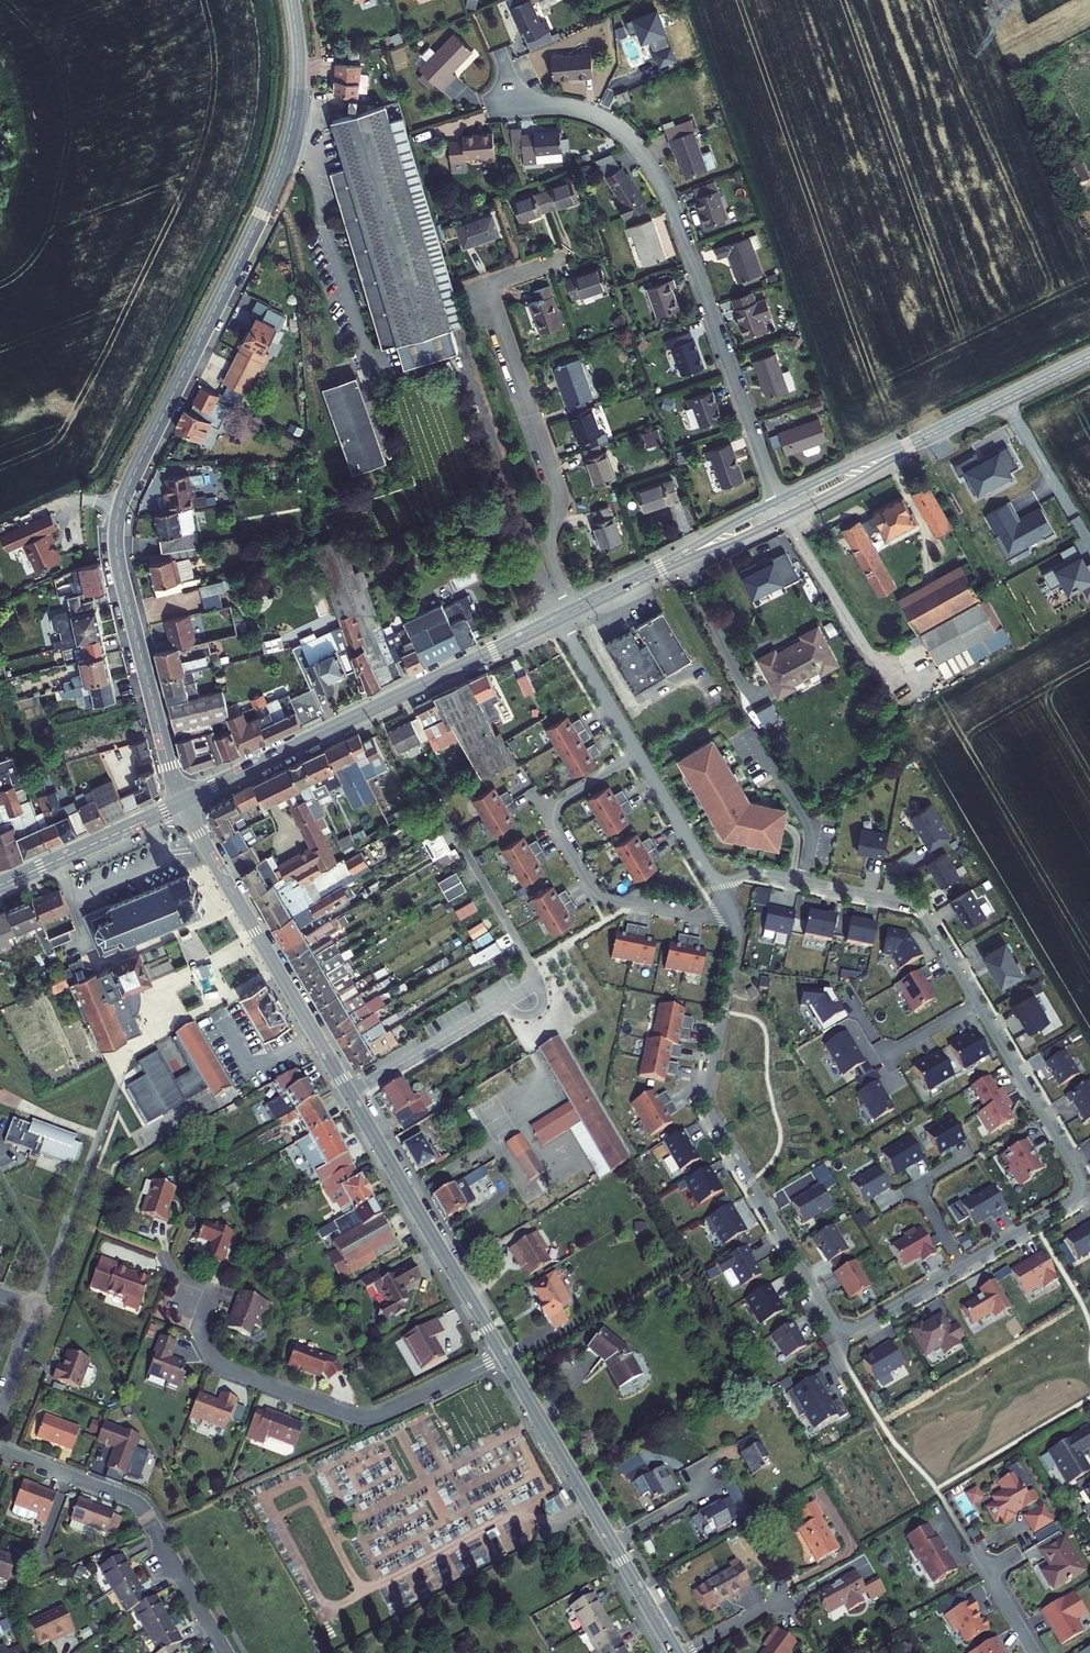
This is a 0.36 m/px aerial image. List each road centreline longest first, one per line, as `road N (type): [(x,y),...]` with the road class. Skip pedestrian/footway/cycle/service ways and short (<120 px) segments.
road 1 (secondary): [(184,802),(124,585),(117,520),(286,148),(298,78),(291,0)]
road 2 (secondary): [(503,1355),(184,802)]
road 3 (residential): [(735,918),(738,939),(709,1103),(834,1320),(856,1328),(962,1266)]
road 4 (residential): [(495,109),(585,111),(617,127),(648,162),(676,214),(779,509)]
road 5 (residential): [(168,1263),(218,1363),(346,1413),(384,1413),(503,1355)]
road 6 (tertiary): [(558,618),(184,802)]
road 7 (residential): [(575,609),(549,552),(559,490),(492,295),(502,278),(562,257)]
road 8 (residential): [(962,1266),(1070,1203),(1080,1183),(977,1002)]
road 9 (tertiary): [(1089,356),(779,509)]
road 10 (secondary): [(676,1652),(503,1355)]
road 11 (residential): [(638,754),(555,810),(554,823),(596,894),(735,918)]
road 12 (residential): [(0,1450),(138,1505),(225,1652)]
road 13 (residential): [(977,1002),(915,904),(802,881)]
road 14 (tertiary): [(779,509),(575,609)]
road 15 (residential): [(889,684),(779,509)]
road 16 (tertiary): [(184,802),(0,885)]
road 17 (residential): [(802,881),(812,833),(753,734)]
road 18 (residential): [(638,754),(558,618)]
road 19 (residential): [(717,886),(638,754)]
road 20 (residential): [(0,1294),(37,1308),(0,1403)]

